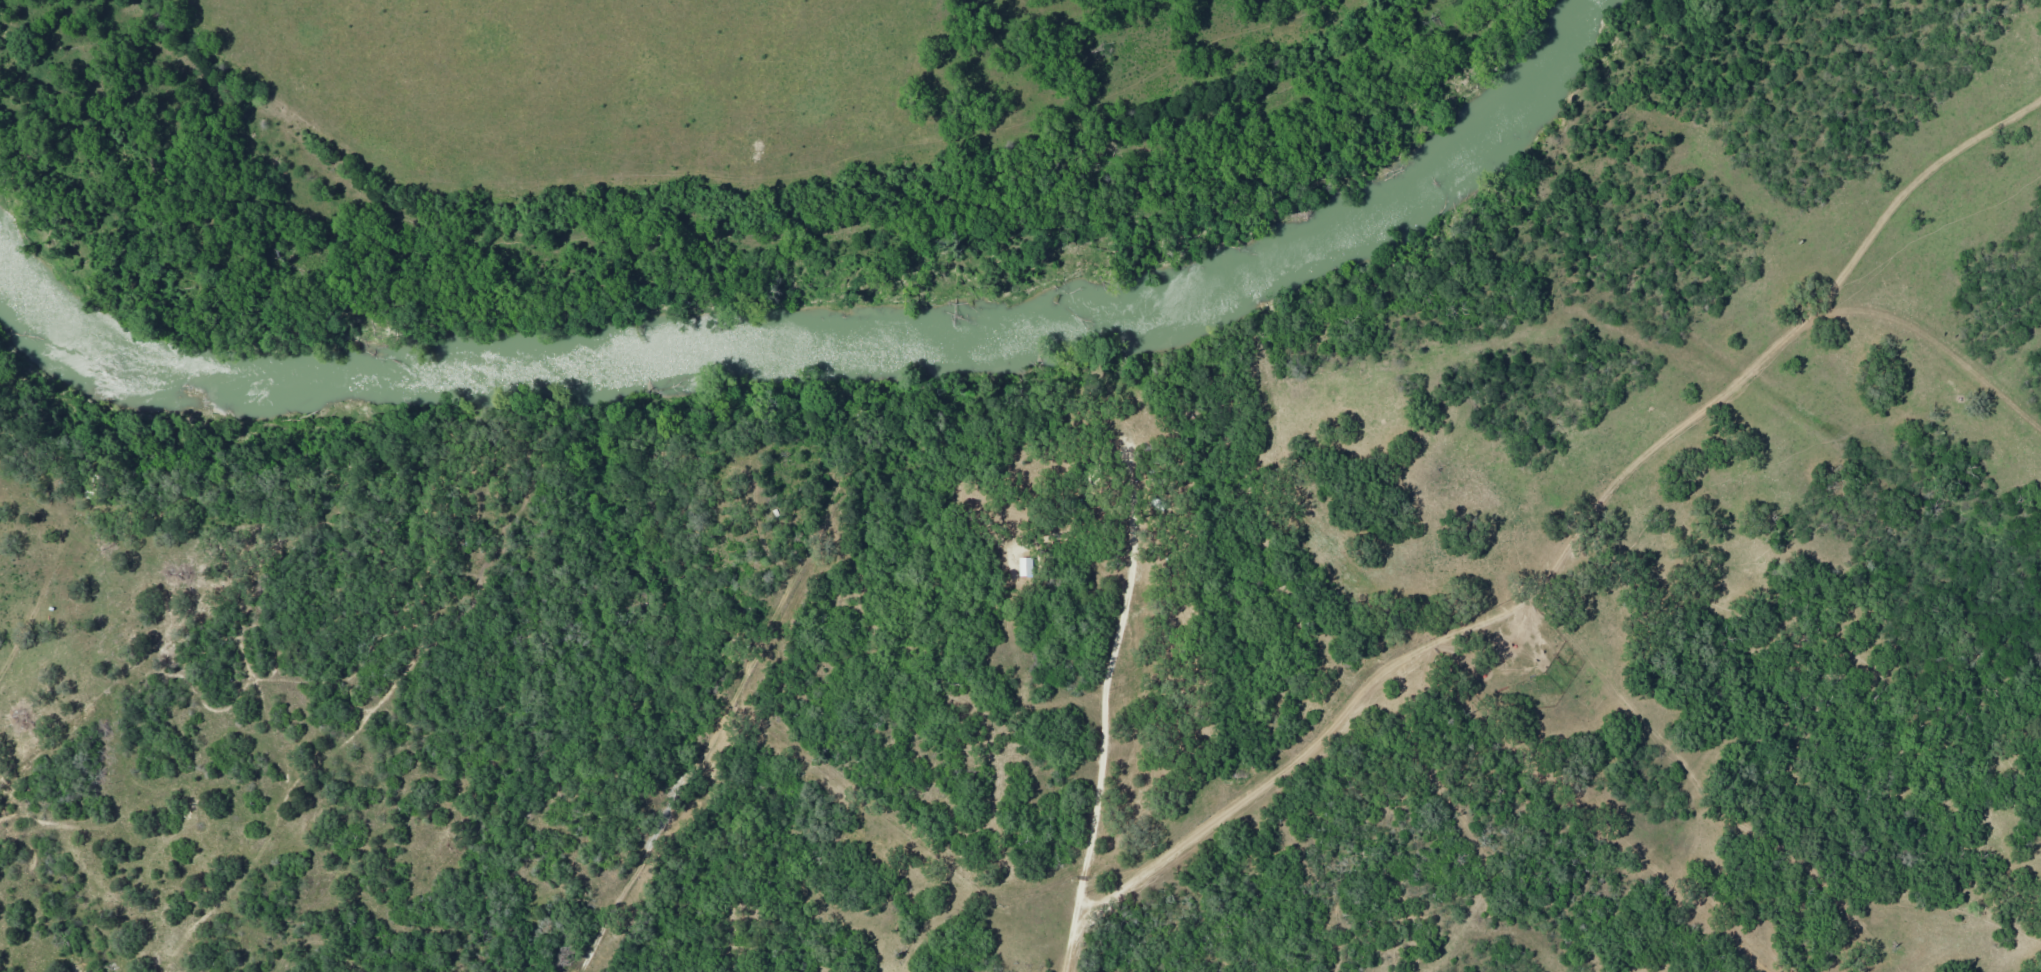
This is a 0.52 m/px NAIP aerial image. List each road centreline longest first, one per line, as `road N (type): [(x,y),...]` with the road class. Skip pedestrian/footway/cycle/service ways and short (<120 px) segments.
road 1 (residential): [(1093,971),(1113,925),(1298,778),(1390,729),(1784,353),(1895,206),(2040,92)]
road 2 (residential): [(173,0),(214,46),(387,151),(536,188),(759,193),(833,158),(911,93),(985,0)]
road 3 (residential): [(1113,925),(1139,651),(1078,536),(1091,444)]
road 4 (residential): [(339,971),(354,926),(359,813),(252,705),(247,598),(301,554)]

